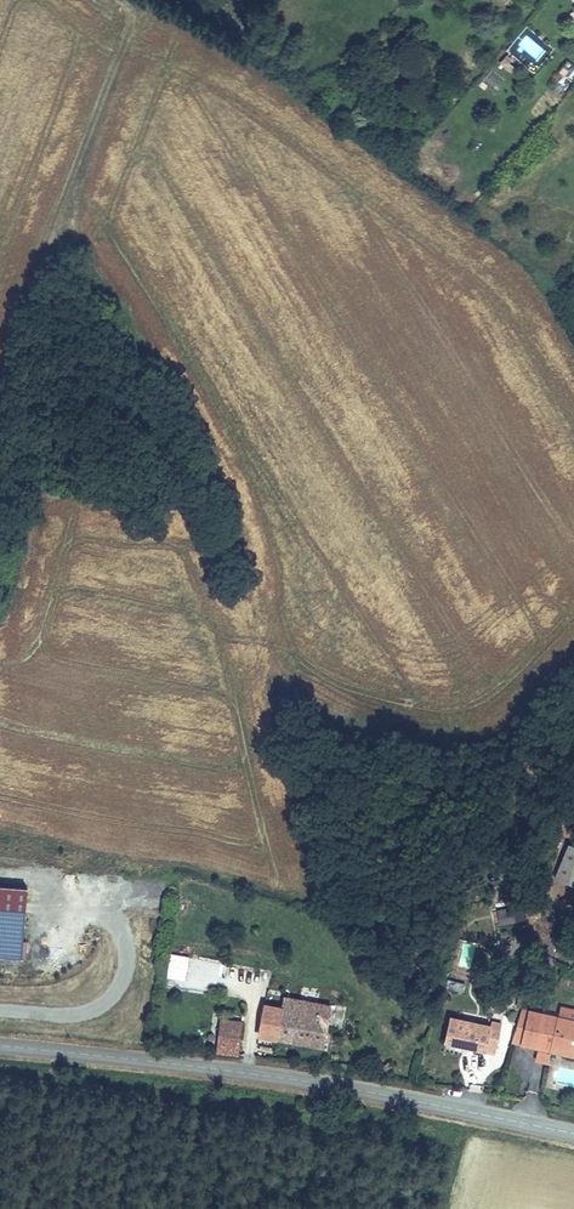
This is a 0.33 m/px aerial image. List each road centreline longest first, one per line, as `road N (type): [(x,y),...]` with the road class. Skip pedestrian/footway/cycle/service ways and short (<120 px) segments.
road 1 (secondary): [(0,1047),(164,1062),(573,1132)]

